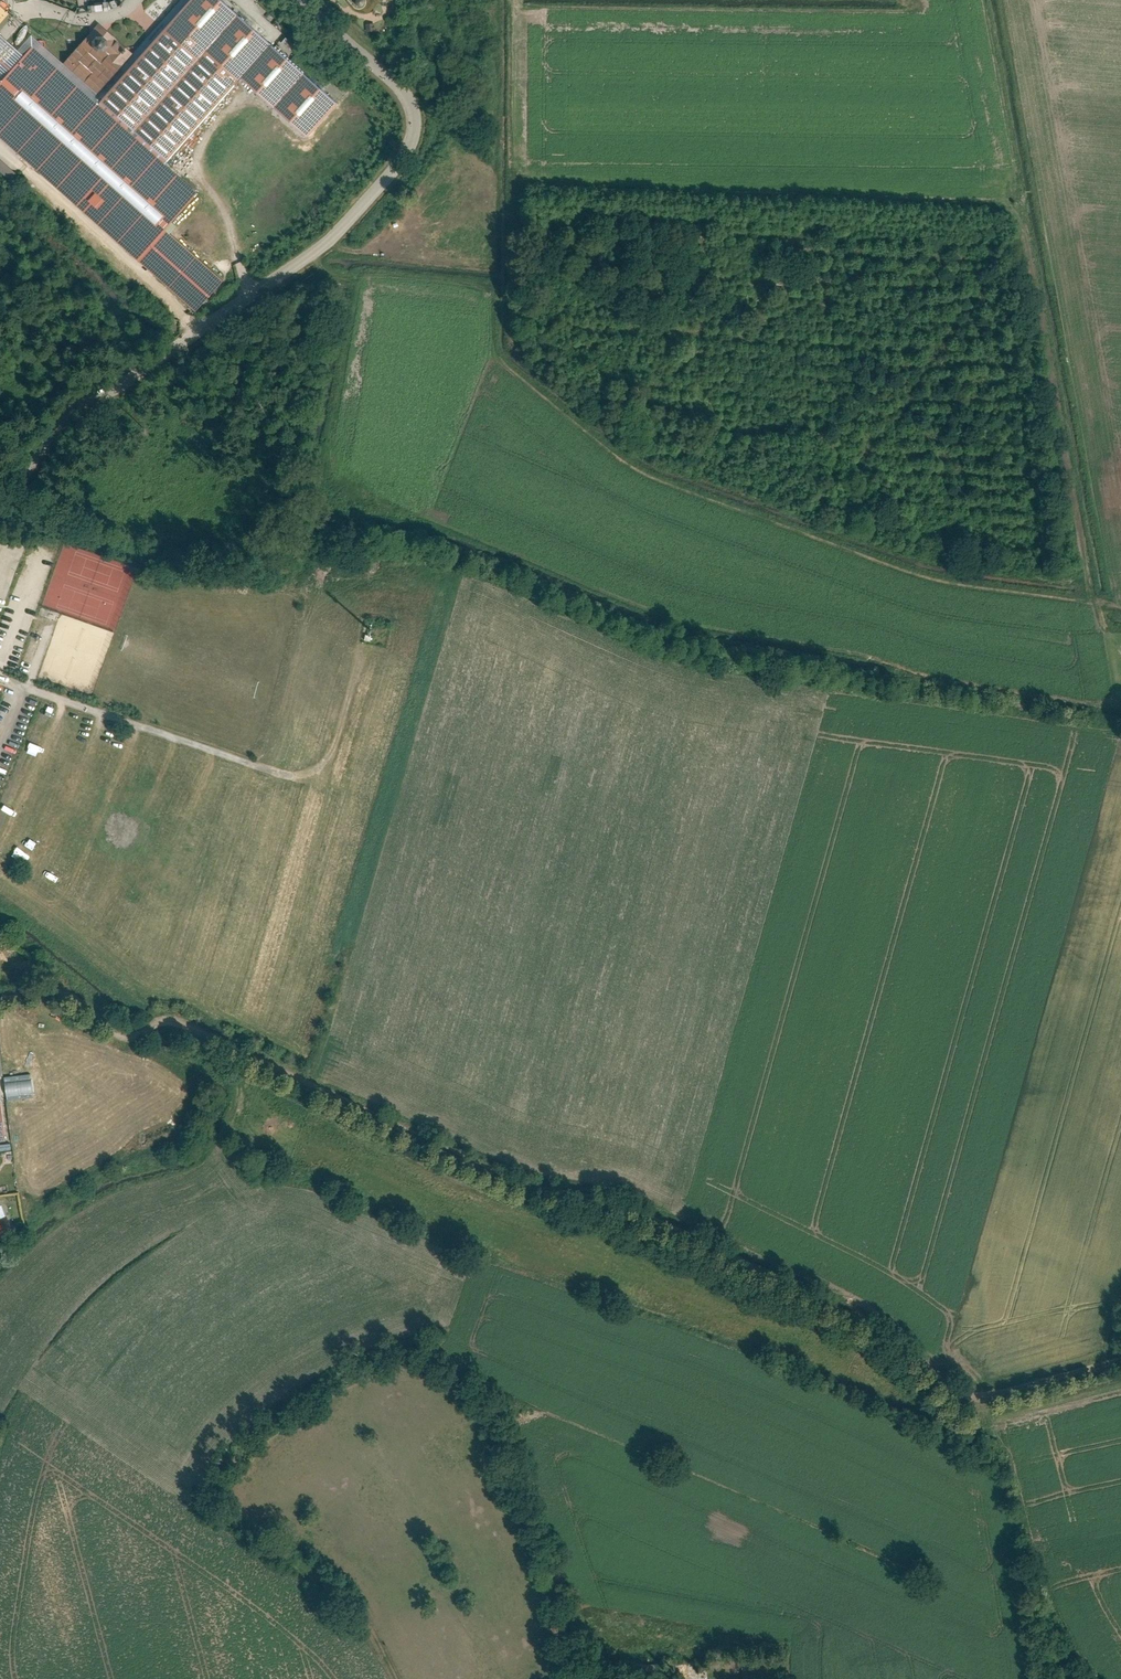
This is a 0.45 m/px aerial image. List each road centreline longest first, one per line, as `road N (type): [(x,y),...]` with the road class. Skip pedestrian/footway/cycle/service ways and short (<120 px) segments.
road 1 (track): [(1120,1361),(975,1396),(833,1306),(727,1255),(625,1209),(504,1177),(179,1023),(122,1034),(62,995),(0,997)]
road 2 (unclassified): [(298,0),(406,98),(413,145),(331,240),(152,370),(70,409),(0,497)]

